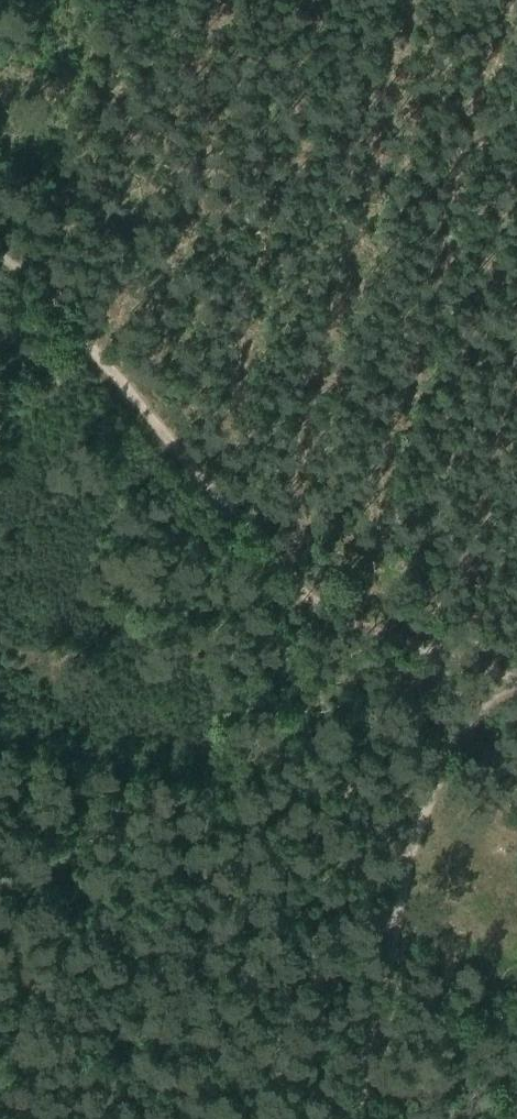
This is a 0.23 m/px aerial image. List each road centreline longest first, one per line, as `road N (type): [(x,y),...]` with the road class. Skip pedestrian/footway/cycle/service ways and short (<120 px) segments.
road 1 (track): [(0,250),(33,266),(124,381),(203,501),(267,564),(315,601),(387,634),(516,676)]
road 2 (track): [(516,167),(424,481),(421,544),(454,731)]
road 3 (track): [(454,731),(410,863),(354,1118)]

